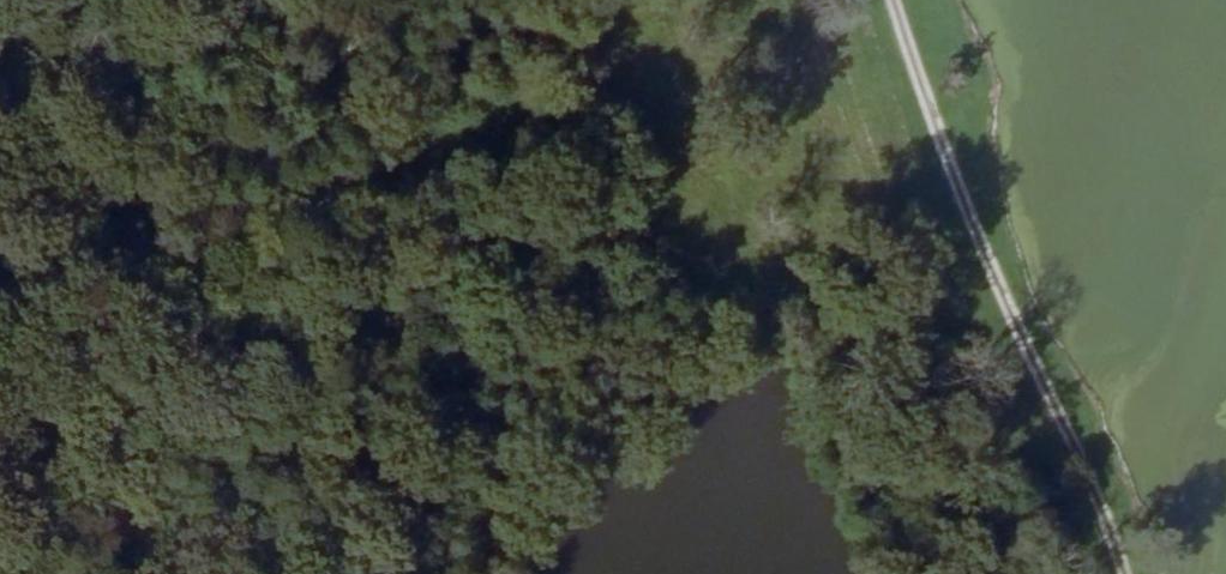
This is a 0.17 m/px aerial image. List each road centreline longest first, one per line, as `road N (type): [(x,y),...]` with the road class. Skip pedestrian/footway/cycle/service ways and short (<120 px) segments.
road 1 (unclassified): [(881,0),(949,193),(1115,573)]

